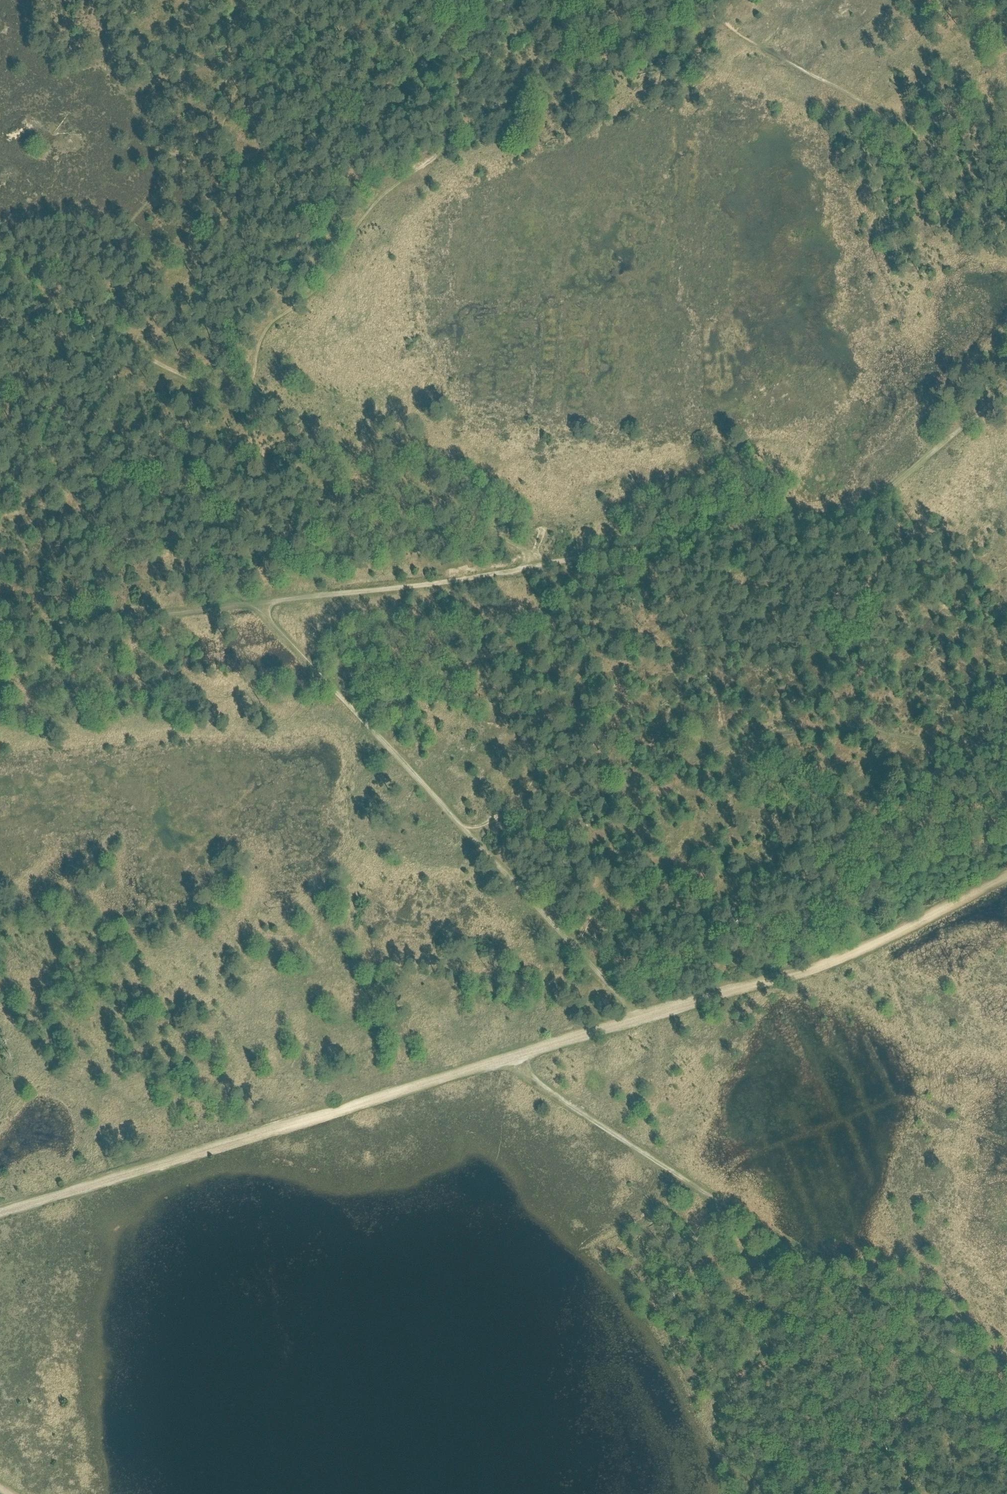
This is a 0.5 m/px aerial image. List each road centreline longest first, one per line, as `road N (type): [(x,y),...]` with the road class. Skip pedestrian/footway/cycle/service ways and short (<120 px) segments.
road 1 (track): [(253,605),(459,582),(869,505),(993,405)]
road 2 (track): [(1006,1391),(524,1073),(514,1057)]
road 3 (track): [(0,1213),(514,1057)]
road 4 (track): [(634,1020),(864,947),(1006,875)]
road 5 (track): [(464,828),(253,605)]
road 6 (track): [(634,1020),(464,828)]
road 7 (track): [(253,605),(0,629)]
road 8 (track): [(514,1057),(634,1020)]

